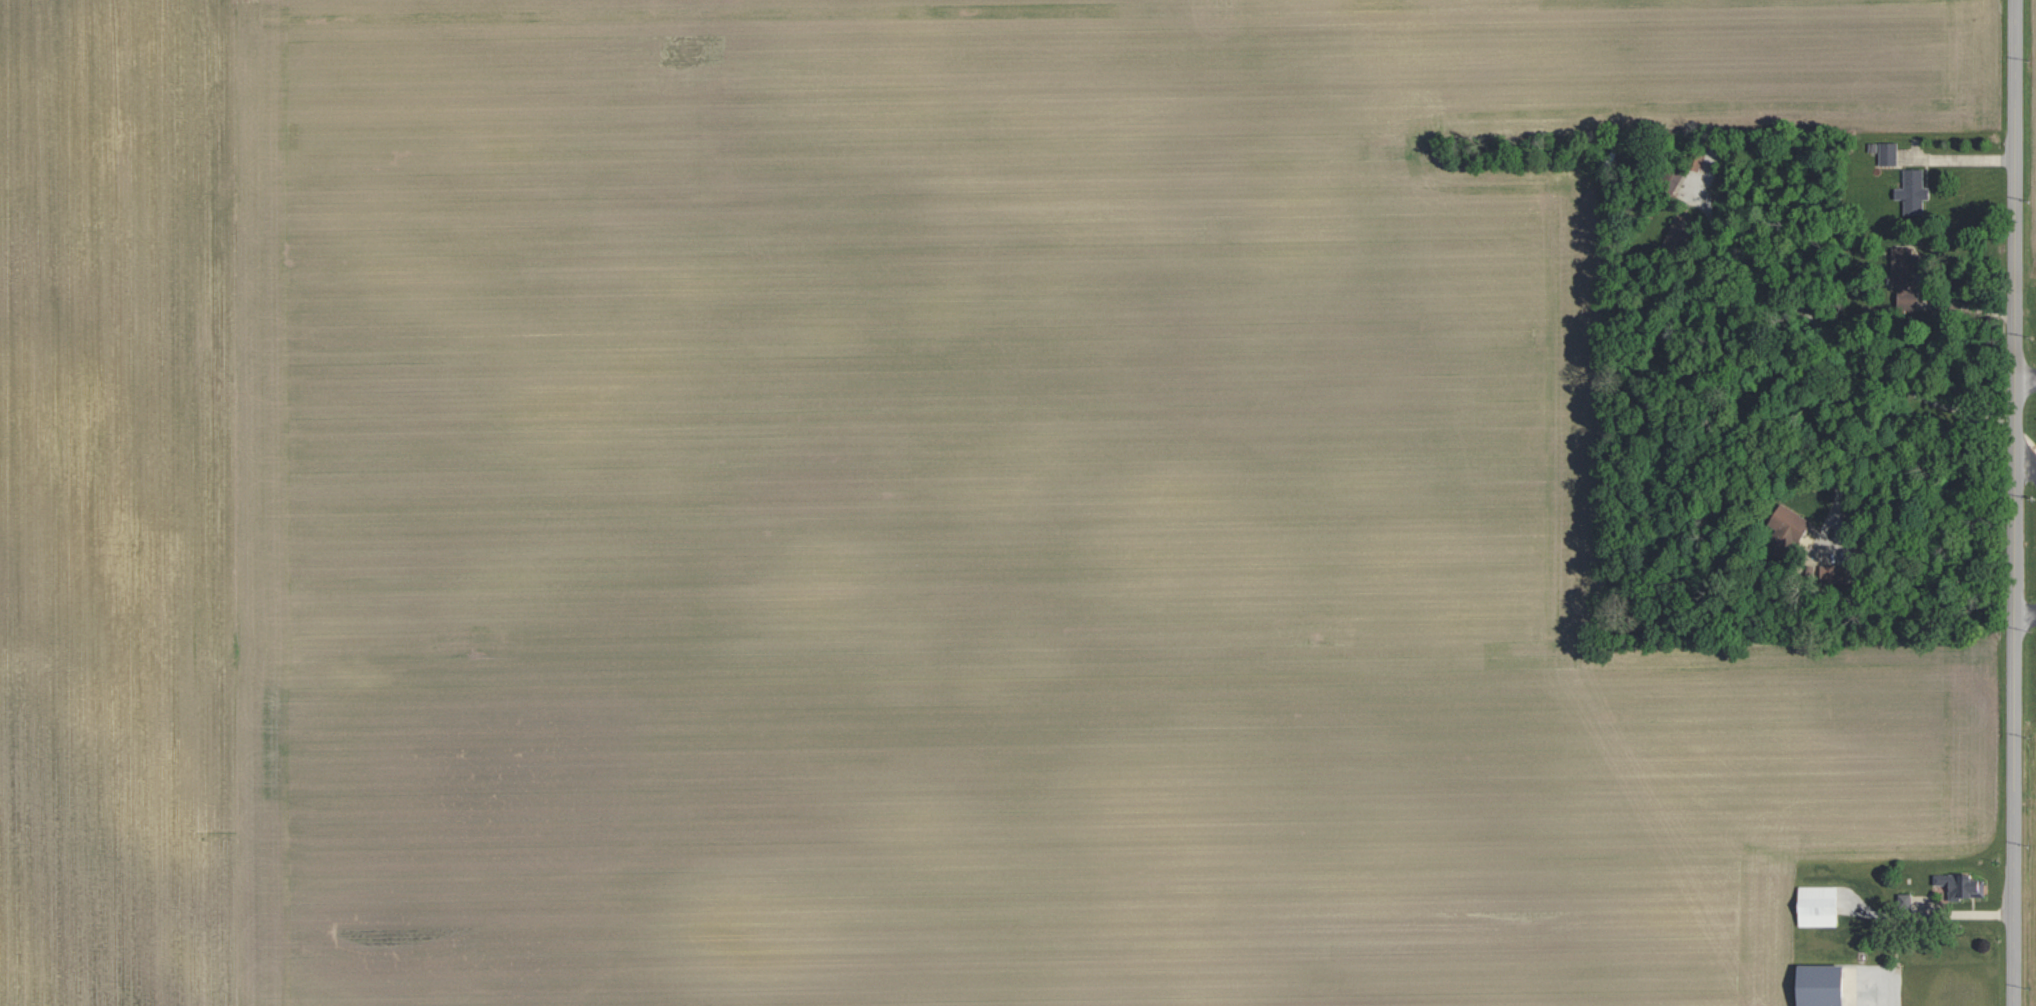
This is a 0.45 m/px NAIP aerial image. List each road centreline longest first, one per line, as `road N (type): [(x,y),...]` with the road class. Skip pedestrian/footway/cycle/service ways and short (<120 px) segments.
road 1 (residential): [(2018,0),(2015,1005)]

